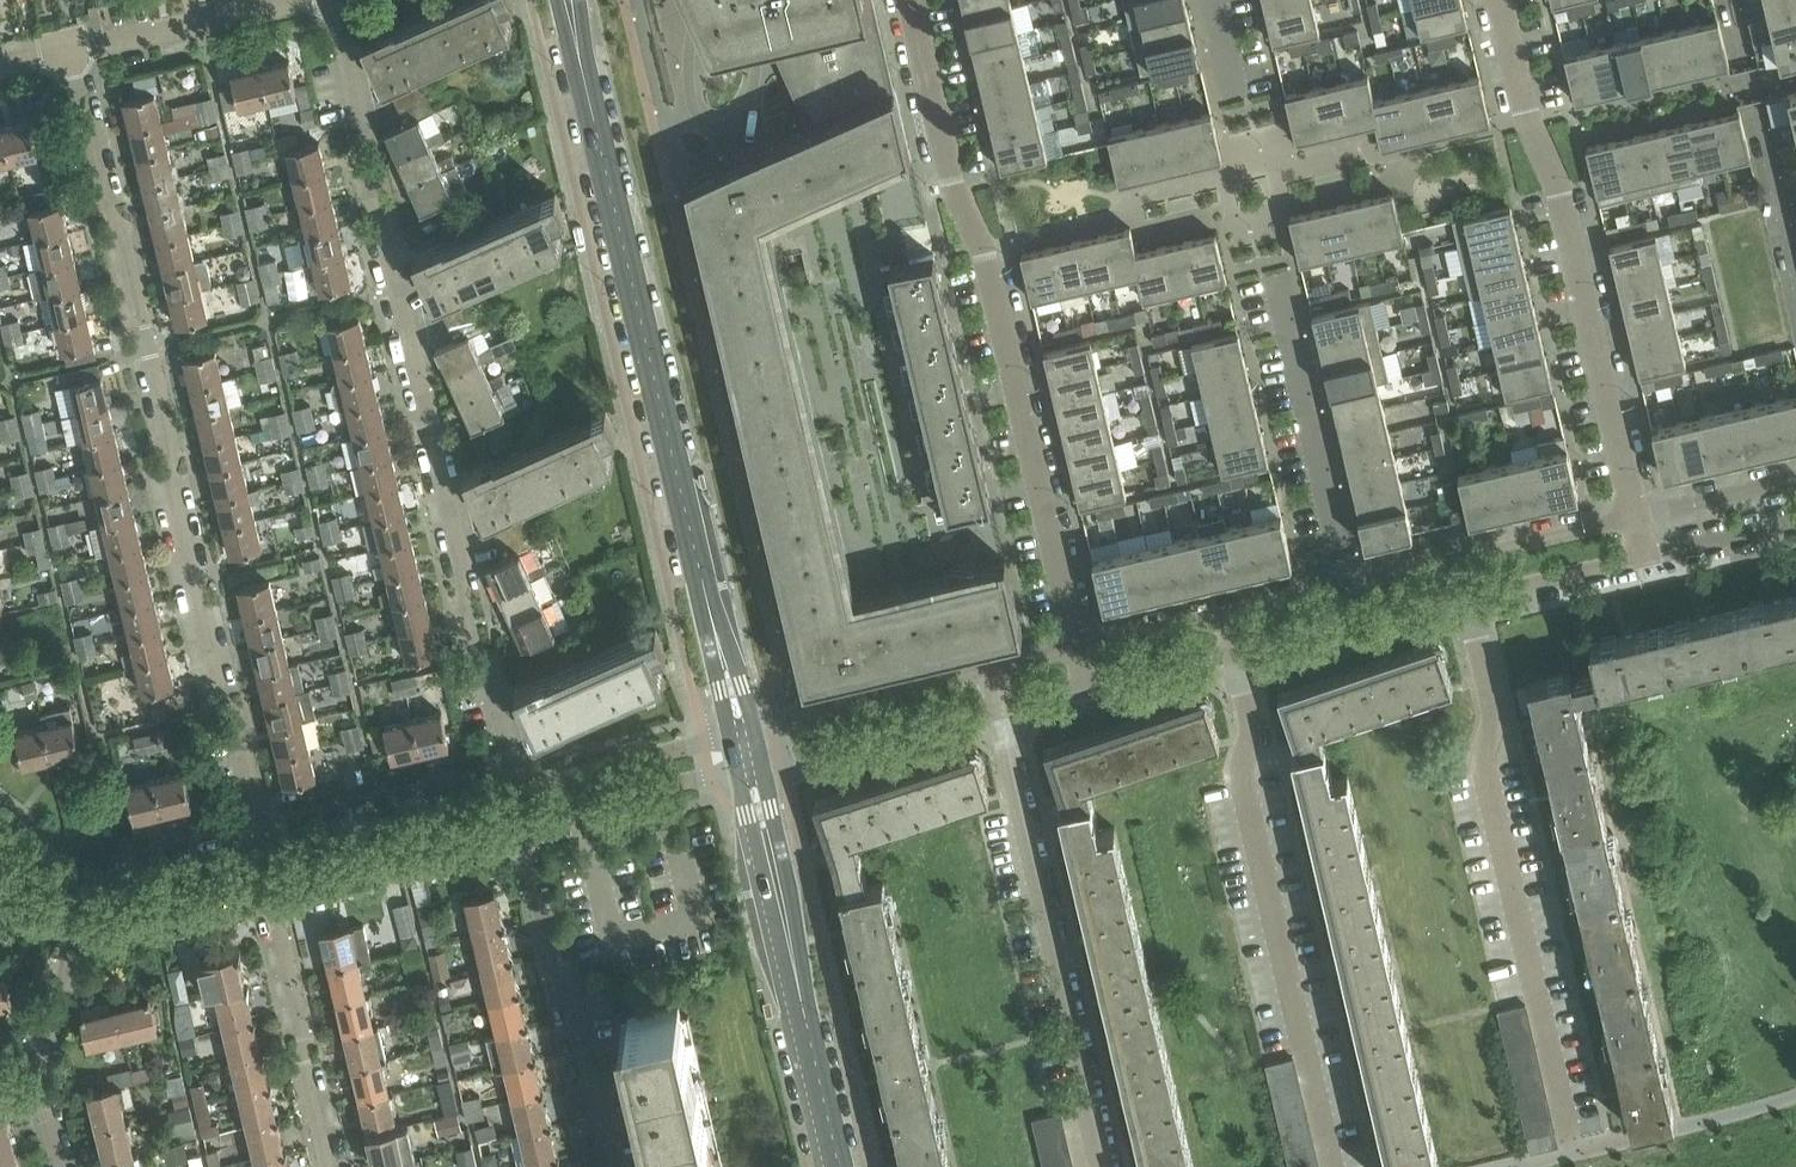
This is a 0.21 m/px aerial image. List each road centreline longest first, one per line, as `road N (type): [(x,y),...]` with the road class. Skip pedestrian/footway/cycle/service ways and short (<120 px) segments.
road 1 (residential): [(266,847),(239,722),(222,697),(170,478),(174,448),(152,347),(124,235),(106,207),(71,49)]
road 2 (residential): [(516,788),(493,675),(472,648),(462,603),(467,578),(336,0)]
road 3 (residential): [(1074,650),(984,258),(952,178),(909,0)]
road 4 (tertiary): [(579,50),(712,623)]
road 5 (residential): [(1572,1141),(1482,760),(1494,718),(1469,598)]
road 6 (residential): [(1500,0),(1527,112),(1560,196),(1636,516)]
road 7 (residential): [(1336,1166),(1240,770),(1254,729),(1236,650)]
road 8 (residential): [(1101,1166),(999,707)]
road 9 (residential): [(613,1166),(580,1016),(552,965),(521,821)]
road 10 (residential): [(1350,584),(1275,277)]
road 11 (residential): [(329,1166),(272,878)]
road 12 (tertiary): [(739,772),(807,1023)]
road 13 (tertiary): [(807,1023),(764,767)]
road 14 (residential): [(516,788),(266,847)]
road 15 (residential): [(272,878),(521,821)]
road 16 (residential): [(991,671),(755,728)]
road 17 (residential): [(764,767),(999,707)]
road 18 (residential): [(71,49),(296,0)]
road 19 (residential): [(521,821),(739,772)]
road 20 (residential): [(730,738),(516,788)]
road 21 (residential): [(77,914),(104,917),(272,878)]
road 22 (residential): [(266,847),(84,886)]
road 23 (residential): [(1636,516),(1460,559)]
road 24 (residential): [(1469,598),(1644,557)]
road 25 (residential): [(1795,481),(1636,516)]
road 26 (residential): [(1082,686),(1236,650)]
road 27 (residential): [(1228,615),(1074,650)]
road 28 (residential): [(1644,557),(1795,522)]
road 29 (residential): [(39,1062),(77,914)]
road 30 (tertiary): [(840,1166),(807,1023)]
road 31 (residential): [(1350,584),(1228,615)]
road 32 (residential): [(1347,624),(1469,598)]

